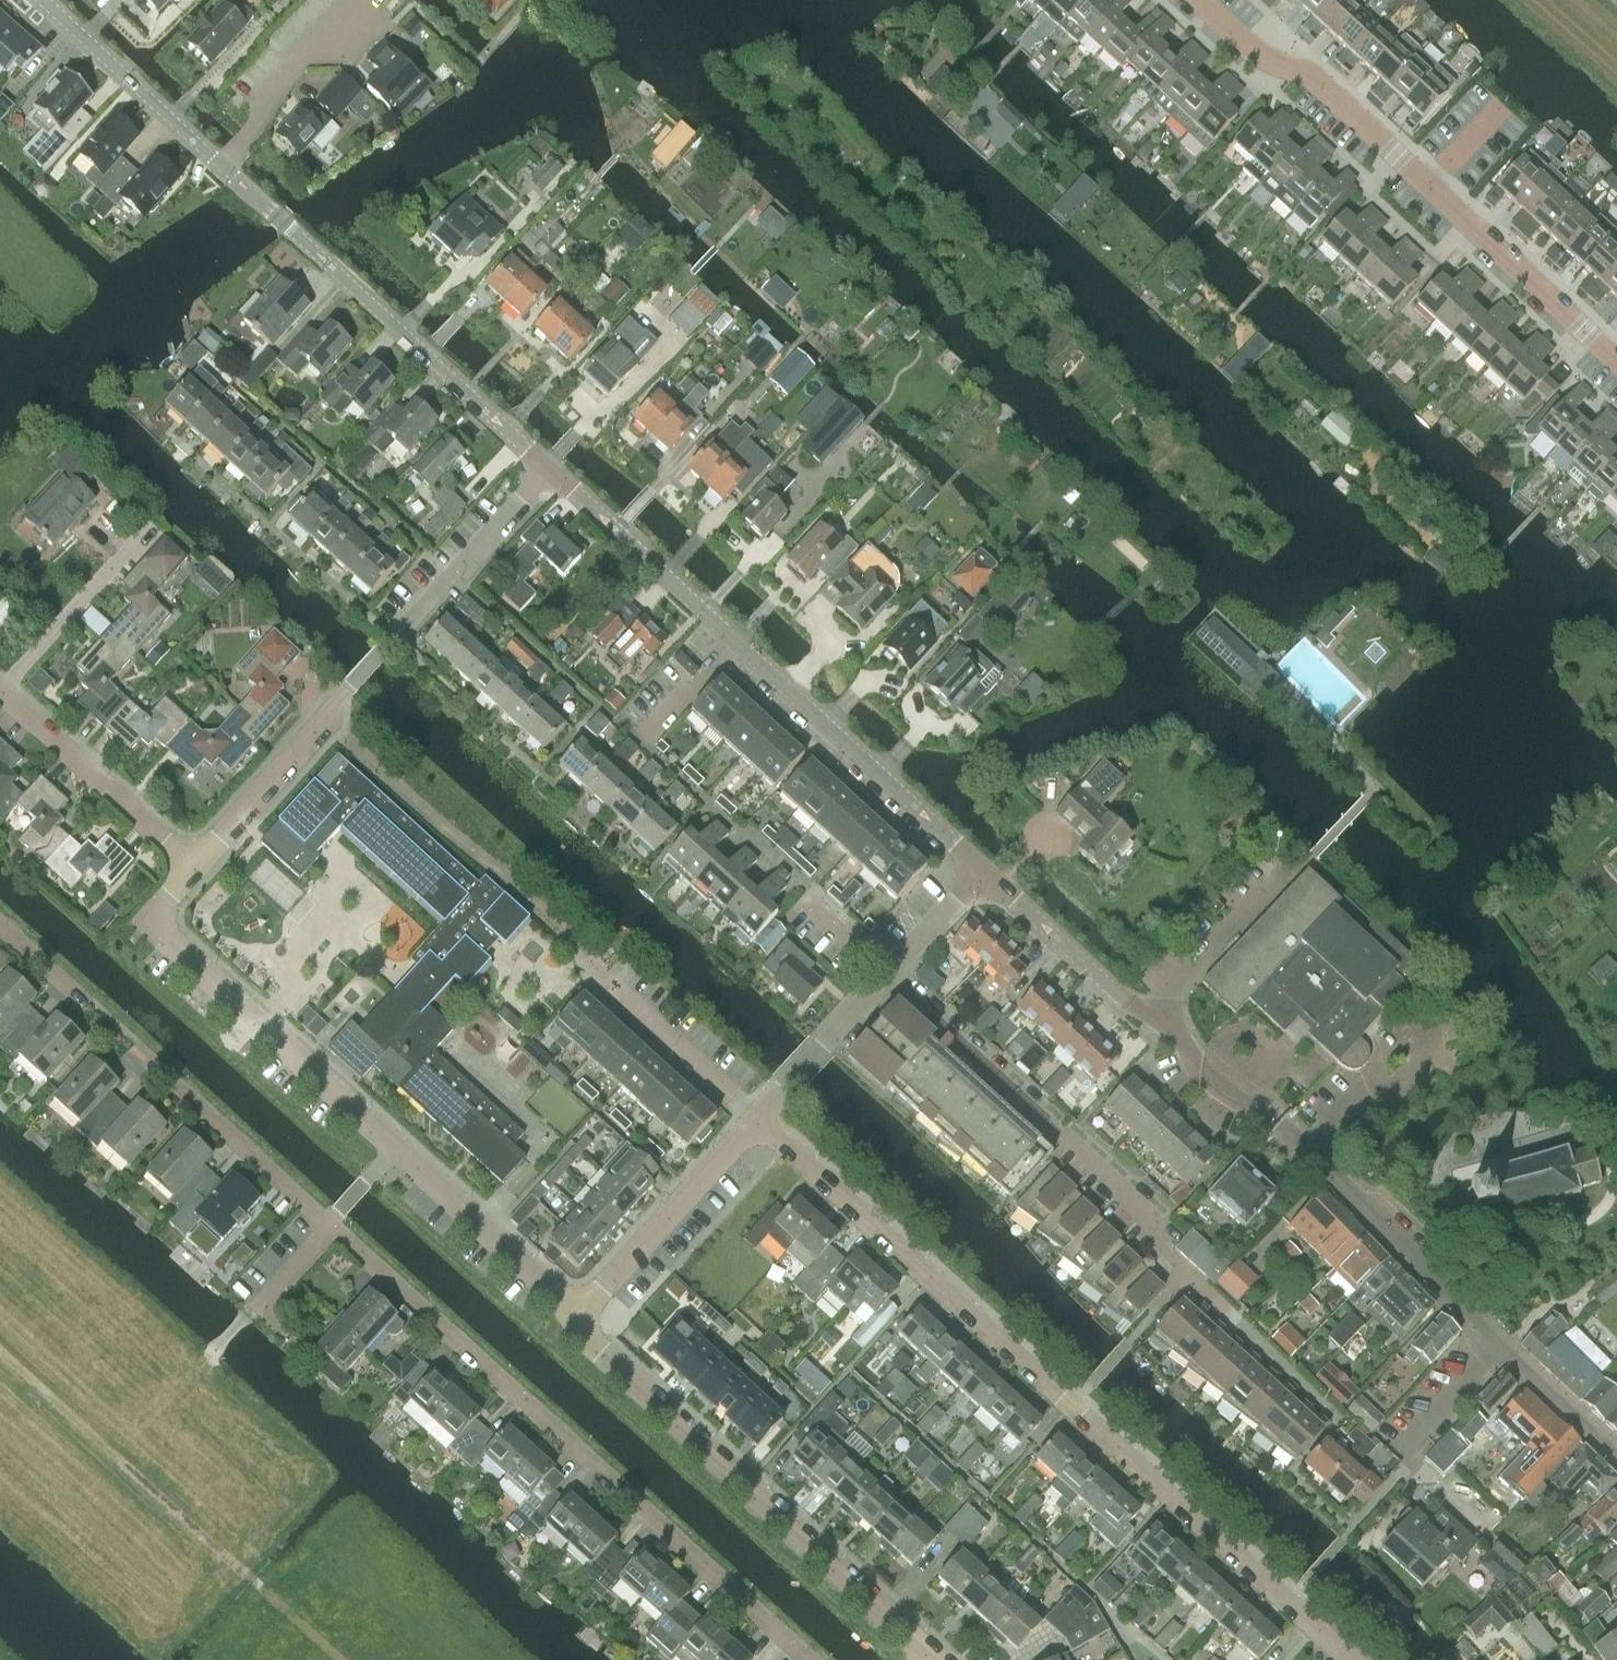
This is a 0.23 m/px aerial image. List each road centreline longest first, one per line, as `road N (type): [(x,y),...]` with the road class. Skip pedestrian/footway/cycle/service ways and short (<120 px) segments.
road 1 (residential): [(1357,1659),(759,1116)]
road 2 (tertiary): [(986,875),(1123,1004),(1165,1022),(1205,1079),(1270,1116),(1506,1348)]
road 3 (residential): [(803,1659),(331,1225)]
road 4 (tertiary): [(549,469),(986,875)]
road 5 (residential): [(1616,365),(1327,95),(1258,59),(1191,0)]
road 6 (residential): [(191,866),(549,469)]
road 7 (residential): [(937,1657),(580,1320)]
road 8 (track): [(0,1349),(337,1659)]
road 9 (residential): [(1190,1280),(1149,1220),(887,977)]
road 10 (residential): [(398,1149),(166,939),(162,903),(191,866)]
road 11 (tertiary): [(287,226),(549,469)]
road 12 (tertiary): [(287,226),(39,0)]
road 13 (residential): [(580,1320),(759,1116)]
road 14 (residential): [(331,1225),(137,1048)]
road 15 (residential): [(1506,1348),(1406,1456),(1464,1510),(1496,1521)]
road 16 (residential): [(191,866),(1,691)]
road 17 (residential): [(580,1320),(398,1149)]
road 18 (residential): [(1,691),(154,530)]
road 19 (residential): [(759,1116),(610,984),(600,966)]
road 20 (residential): [(759,1116),(887,977)]
road 21 (tertiary): [(1506,1348),(1616,1450)]
road 22 (residential): [(887,977),(986,875)]
road 23 (residential): [(91,1008),(0,925)]

